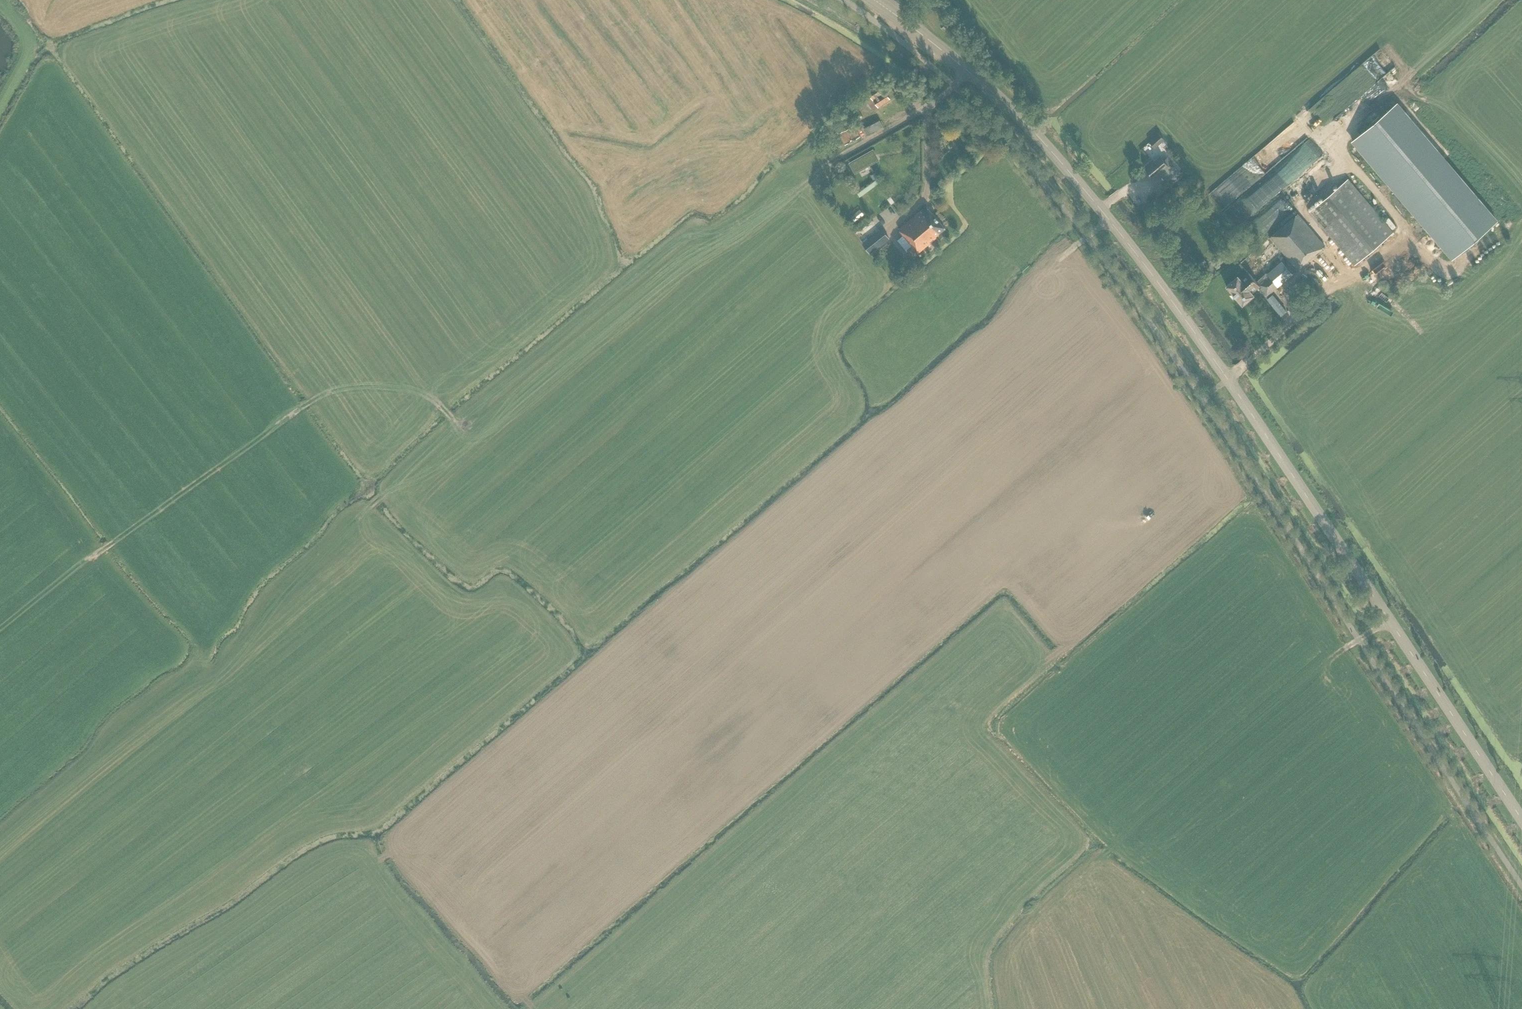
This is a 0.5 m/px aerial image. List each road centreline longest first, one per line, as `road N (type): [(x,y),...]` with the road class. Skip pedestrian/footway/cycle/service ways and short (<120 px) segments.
road 1 (secondary): [(1521,820),(1146,267),(1001,100),(886,8)]

